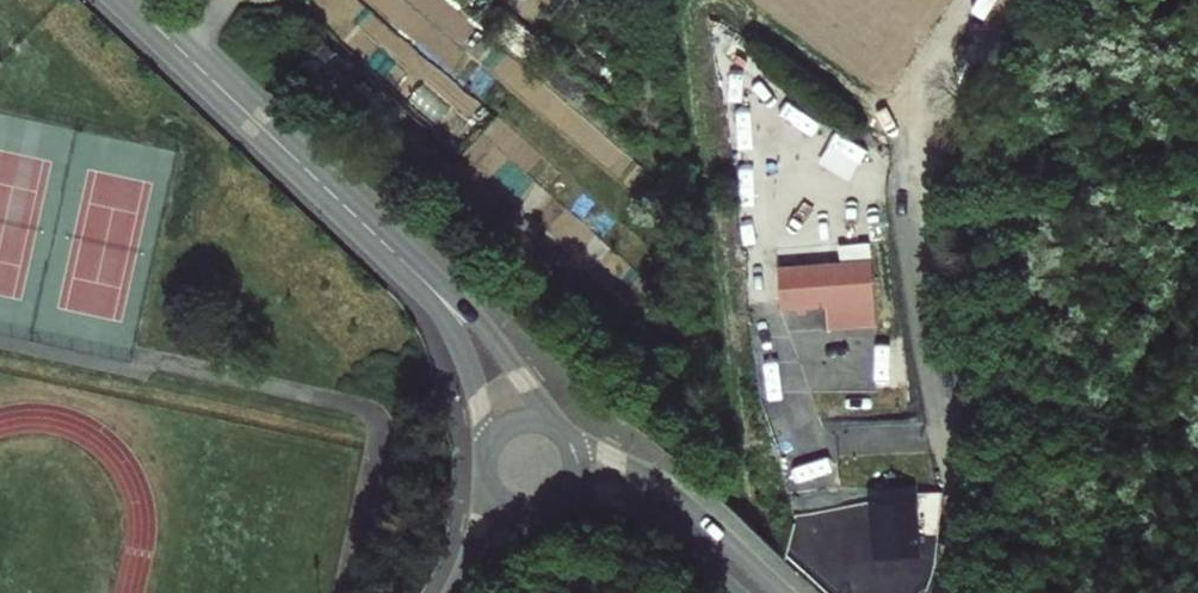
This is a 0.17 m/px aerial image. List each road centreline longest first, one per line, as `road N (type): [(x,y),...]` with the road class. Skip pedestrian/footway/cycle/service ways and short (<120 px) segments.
road 1 (secondary): [(129,0),(405,259)]
road 2 (secondary): [(790,592),(668,487),(570,436)]
road 3 (secondary): [(555,423),(488,329),(405,259)]
road 4 (secondary): [(405,259),(460,344),(484,450)]
road 5 (secondary): [(570,496),(602,493),(643,507),(738,592)]

